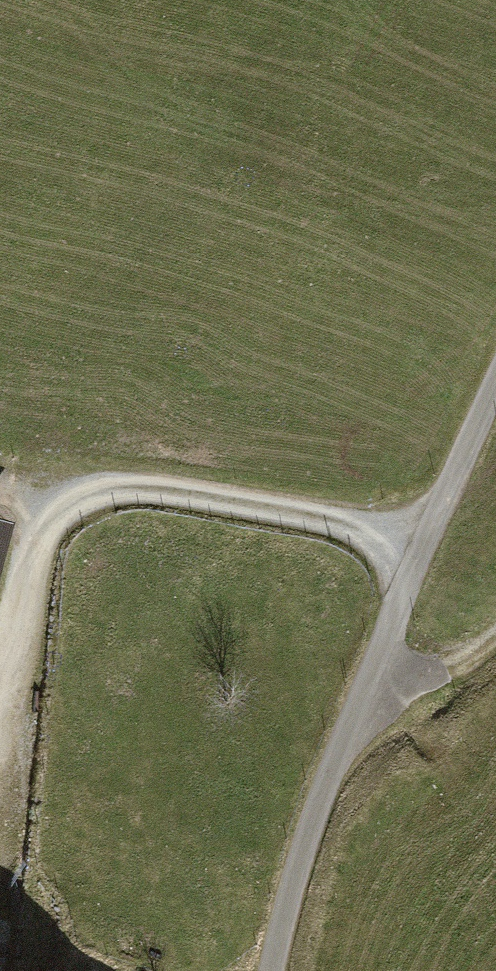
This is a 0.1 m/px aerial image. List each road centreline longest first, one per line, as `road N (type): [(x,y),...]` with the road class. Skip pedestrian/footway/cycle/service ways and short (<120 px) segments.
road 1 (residential): [(272,970),(353,717),(495,379)]
road 2 (track): [(0,684),(41,528),(74,497),(138,492),(378,540),(413,569)]
road 3 (track): [(353,717),(410,701),(495,637)]

